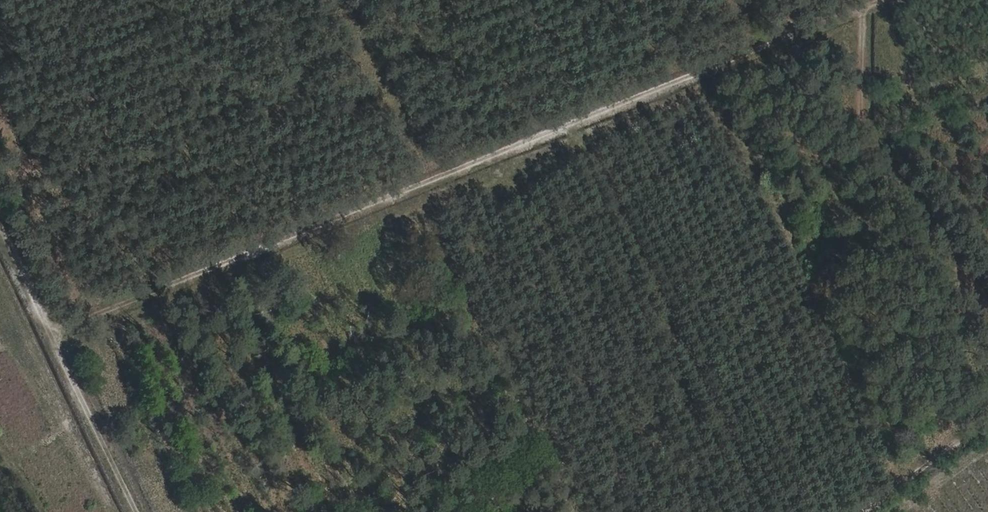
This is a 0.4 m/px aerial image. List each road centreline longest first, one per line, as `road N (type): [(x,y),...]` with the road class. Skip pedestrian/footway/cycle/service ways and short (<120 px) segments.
road 1 (track): [(137,511),(0,228)]

